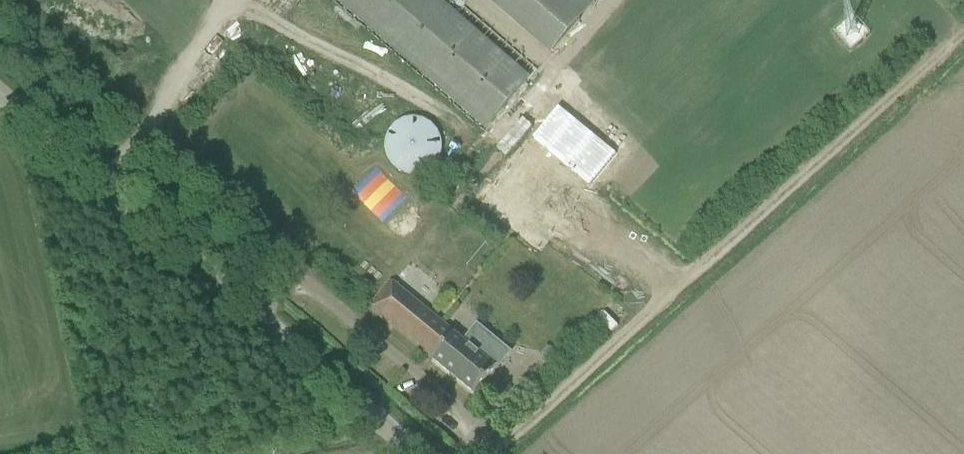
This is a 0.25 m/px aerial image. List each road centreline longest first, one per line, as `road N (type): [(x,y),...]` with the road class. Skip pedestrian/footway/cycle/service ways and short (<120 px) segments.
road 1 (unclassified): [(403,453),(0,112)]

